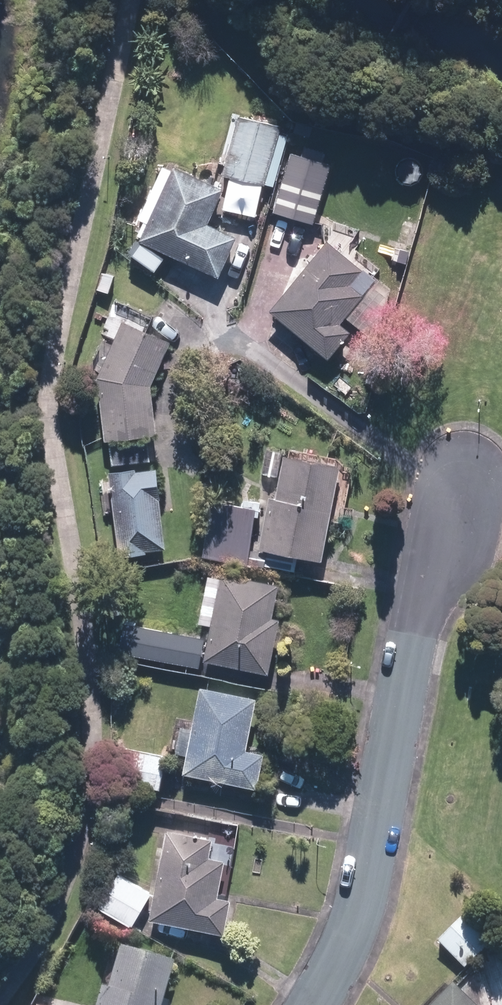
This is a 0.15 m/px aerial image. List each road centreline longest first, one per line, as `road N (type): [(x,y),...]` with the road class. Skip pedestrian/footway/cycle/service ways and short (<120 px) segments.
road 1 (residential): [(452,462),(364,890),(352,934),(315,1004)]

